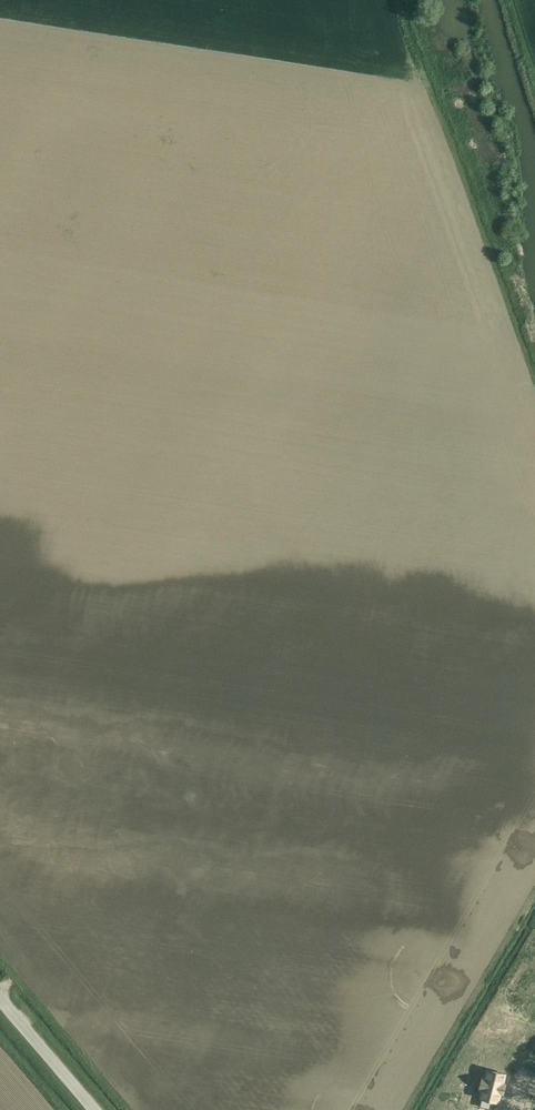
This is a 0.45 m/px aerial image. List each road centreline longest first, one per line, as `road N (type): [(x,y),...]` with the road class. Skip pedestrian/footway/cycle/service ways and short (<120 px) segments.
road 1 (unclassified): [(94,1109),(0,999)]

